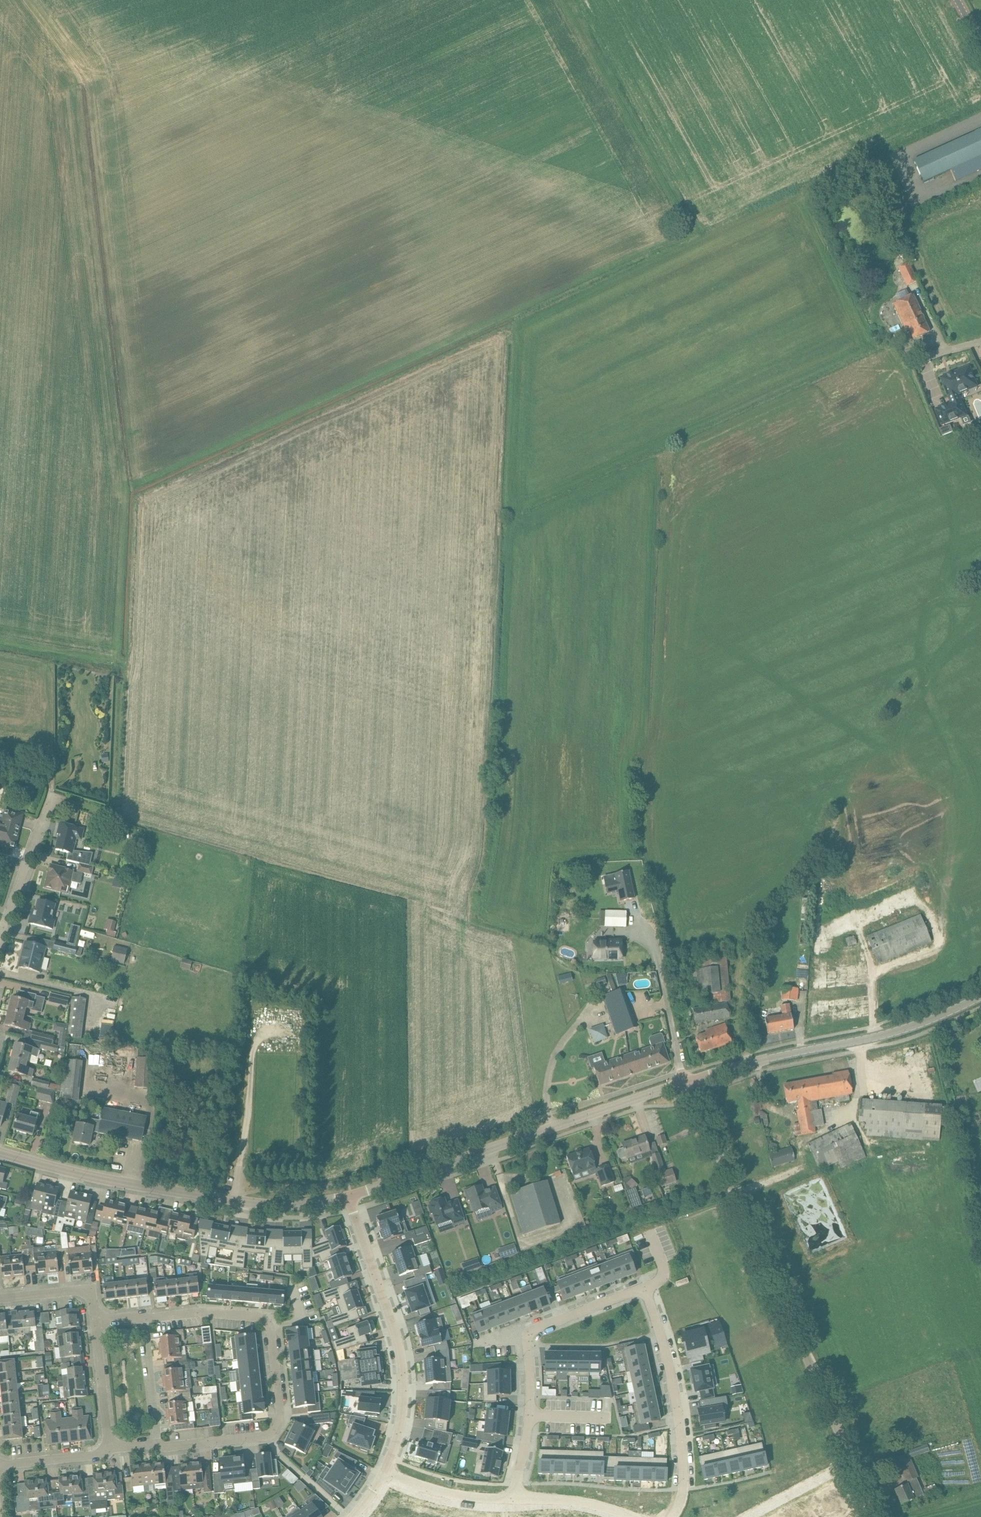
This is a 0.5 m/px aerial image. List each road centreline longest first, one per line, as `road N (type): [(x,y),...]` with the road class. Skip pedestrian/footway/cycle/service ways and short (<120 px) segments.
road 1 (residential): [(872,1516),(688,1082)]
road 2 (residential): [(521,1333),(633,1291),(650,1298),(676,1393),(680,1490),(672,1516)]
road 3 (tertiary): [(351,1196),(268,1205),(115,1182),(0,1153)]
road 4 (tertiary): [(688,1082),(351,1196)]
road 5 (tertiary): [(688,1082),(932,1021),(980,996)]
road 6 (residential): [(384,1472),(400,1423),(403,1366),(351,1196)]
road 7 (residential): [(144,1318),(203,1312),(265,1319),(278,1413),(265,1438)]
road 8 (residential): [(517,1497),(531,1367),(521,1333)]
road 9 (residential): [(688,1082),(655,943)]
road 10 (residential): [(384,1472),(455,1497),(517,1497)]
road 11 (residential): [(110,1449),(96,1323)]
road 12 (residential): [(157,1444),(144,1318)]

